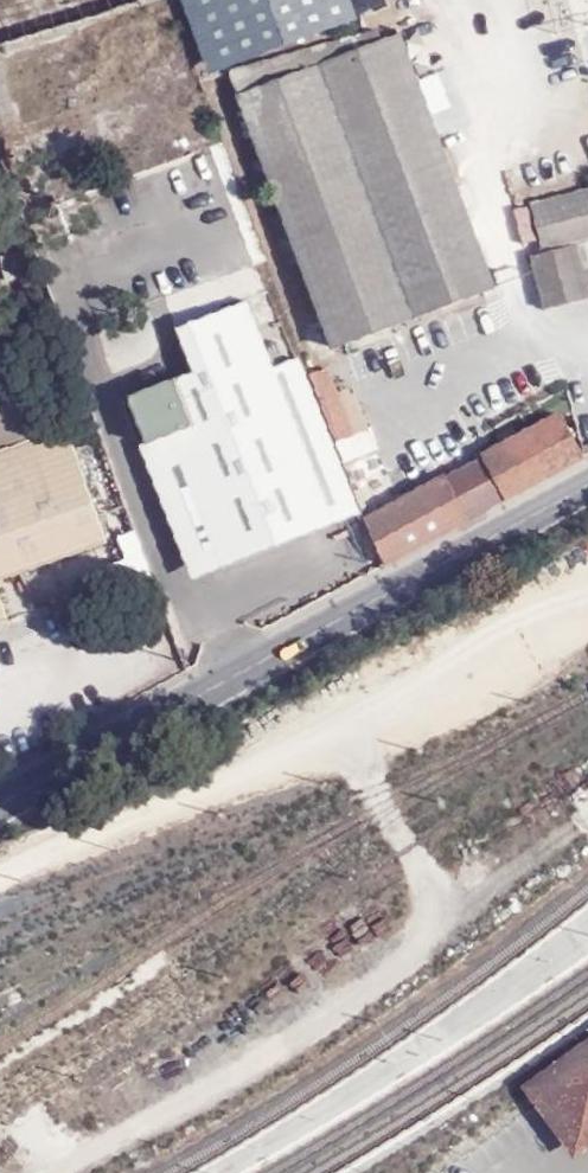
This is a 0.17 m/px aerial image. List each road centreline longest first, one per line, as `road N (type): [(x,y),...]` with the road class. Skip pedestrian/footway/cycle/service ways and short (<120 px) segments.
road 1 (tertiary): [(0,809),(587,490)]

